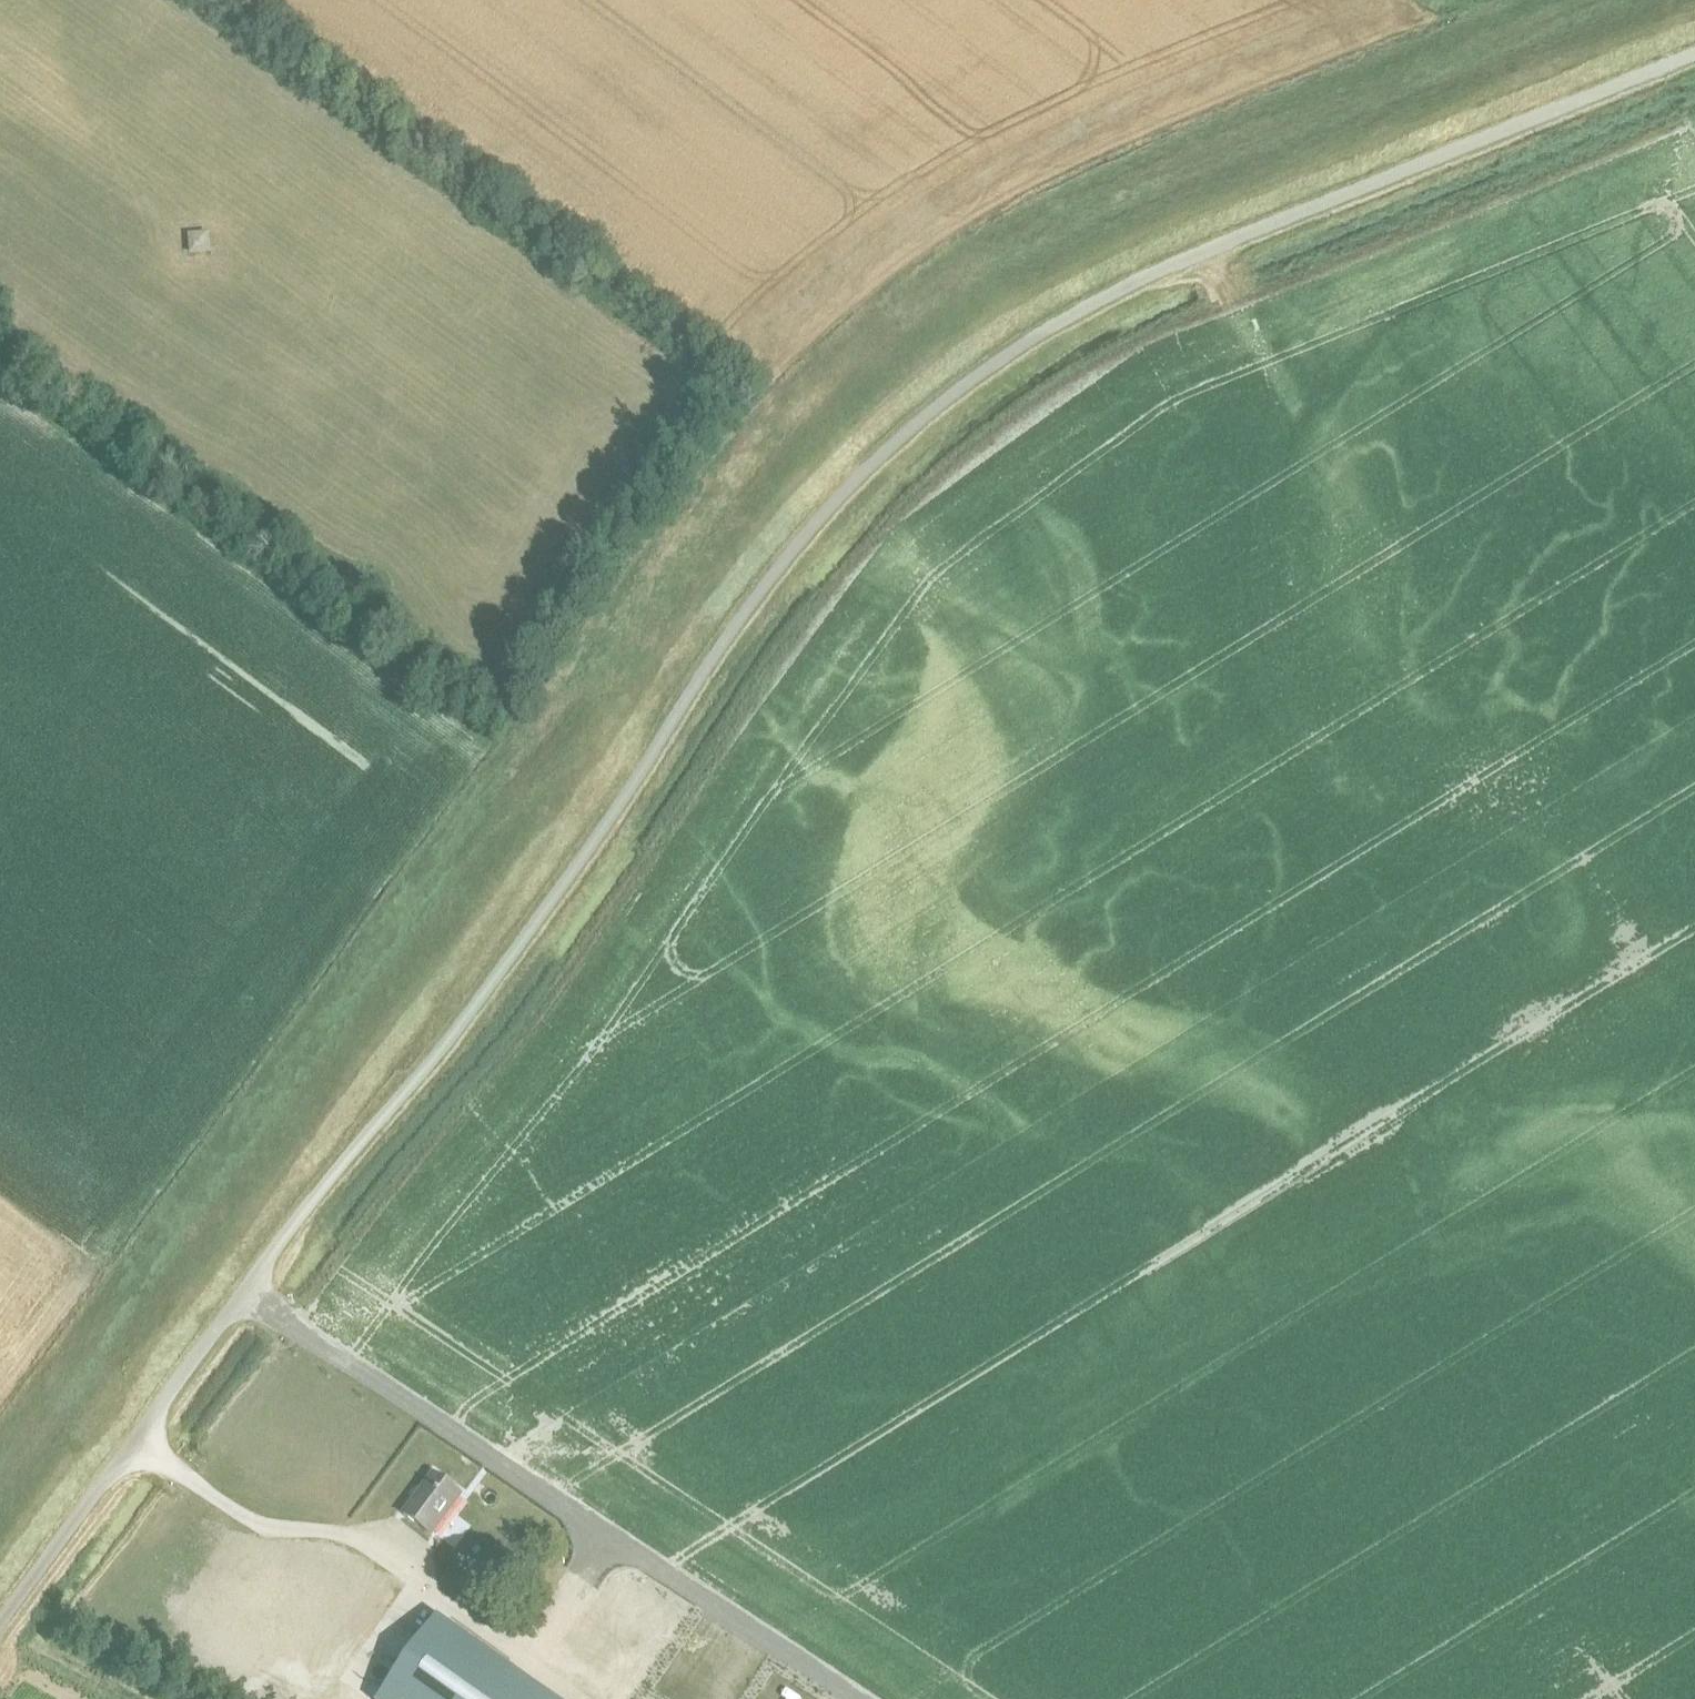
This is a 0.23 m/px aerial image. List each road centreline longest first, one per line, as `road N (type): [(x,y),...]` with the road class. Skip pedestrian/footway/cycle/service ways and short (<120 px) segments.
road 1 (unclassified): [(1694,52),(1171,263),(1036,334),(927,416),(846,488),(760,591),(467,1014),(244,1294)]
road 2 (unclassified): [(860,1698),(244,1294)]
road 3 (unclassified): [(0,1622),(244,1294)]

